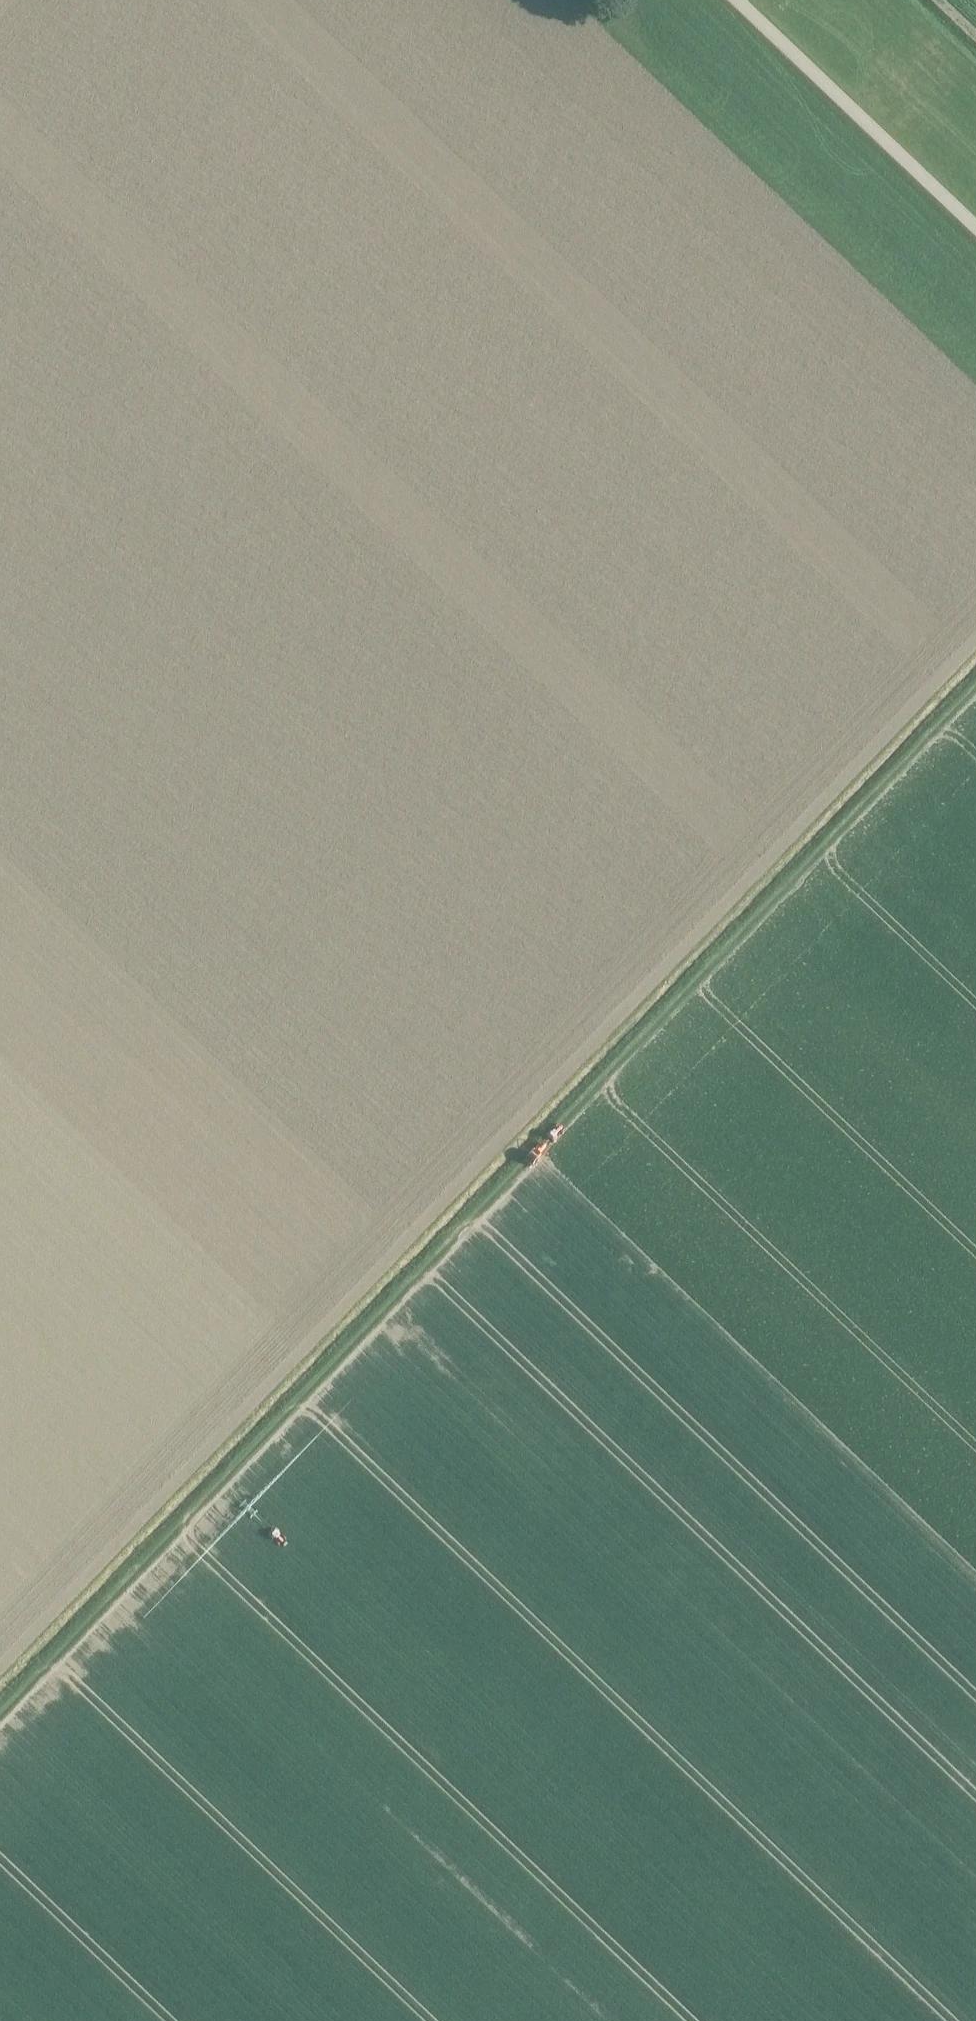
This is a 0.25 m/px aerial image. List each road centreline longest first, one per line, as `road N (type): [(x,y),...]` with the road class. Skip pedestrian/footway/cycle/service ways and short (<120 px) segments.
road 1 (tertiary): [(975,231),(732,0)]

